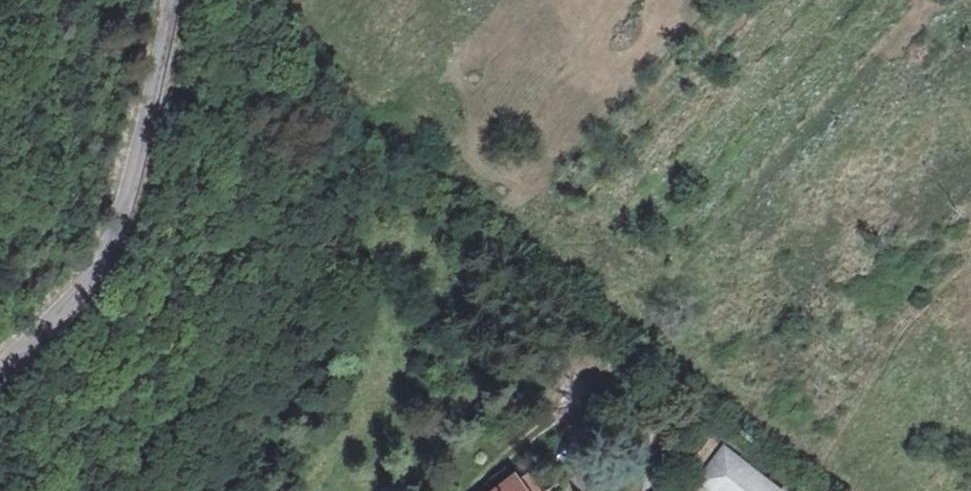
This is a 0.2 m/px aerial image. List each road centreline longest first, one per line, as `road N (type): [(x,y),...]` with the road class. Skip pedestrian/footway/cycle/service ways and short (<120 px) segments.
road 1 (tertiary): [(174,0),(110,248),(84,290),(0,369)]

